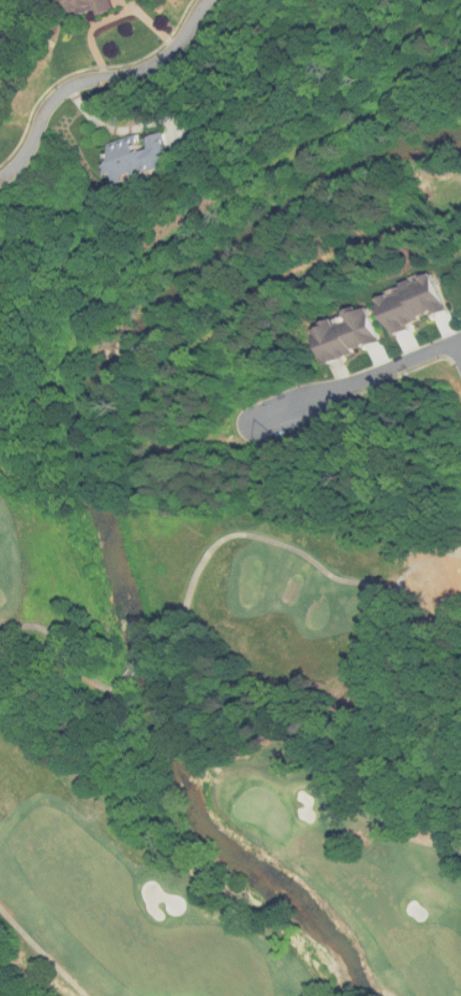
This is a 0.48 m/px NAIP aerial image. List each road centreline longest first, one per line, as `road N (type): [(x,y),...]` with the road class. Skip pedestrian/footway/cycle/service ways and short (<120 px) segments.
road 1 (residential): [(0,184),(28,163),(57,99),(160,63),(183,46),(211,0)]
road 2 (residential): [(279,414),(460,339)]

